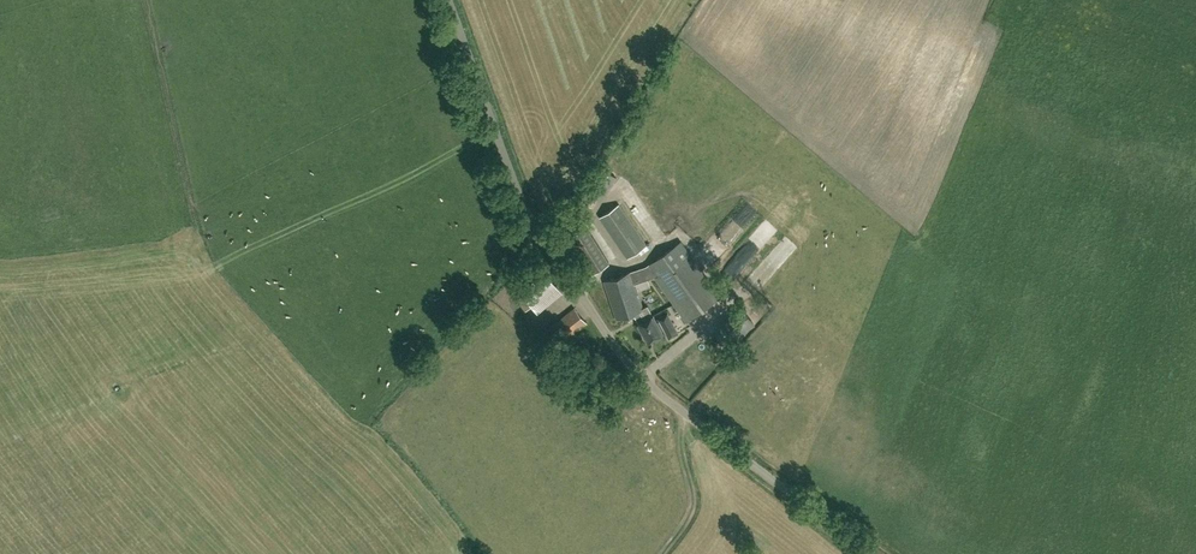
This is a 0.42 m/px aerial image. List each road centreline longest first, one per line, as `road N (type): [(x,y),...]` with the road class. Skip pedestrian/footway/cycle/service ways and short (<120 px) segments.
road 1 (unclassified): [(872,553),(646,378),(599,315),(519,180),(451,0)]
road 2 (track): [(661,553),(690,515),(681,436),(686,413),(745,347)]

